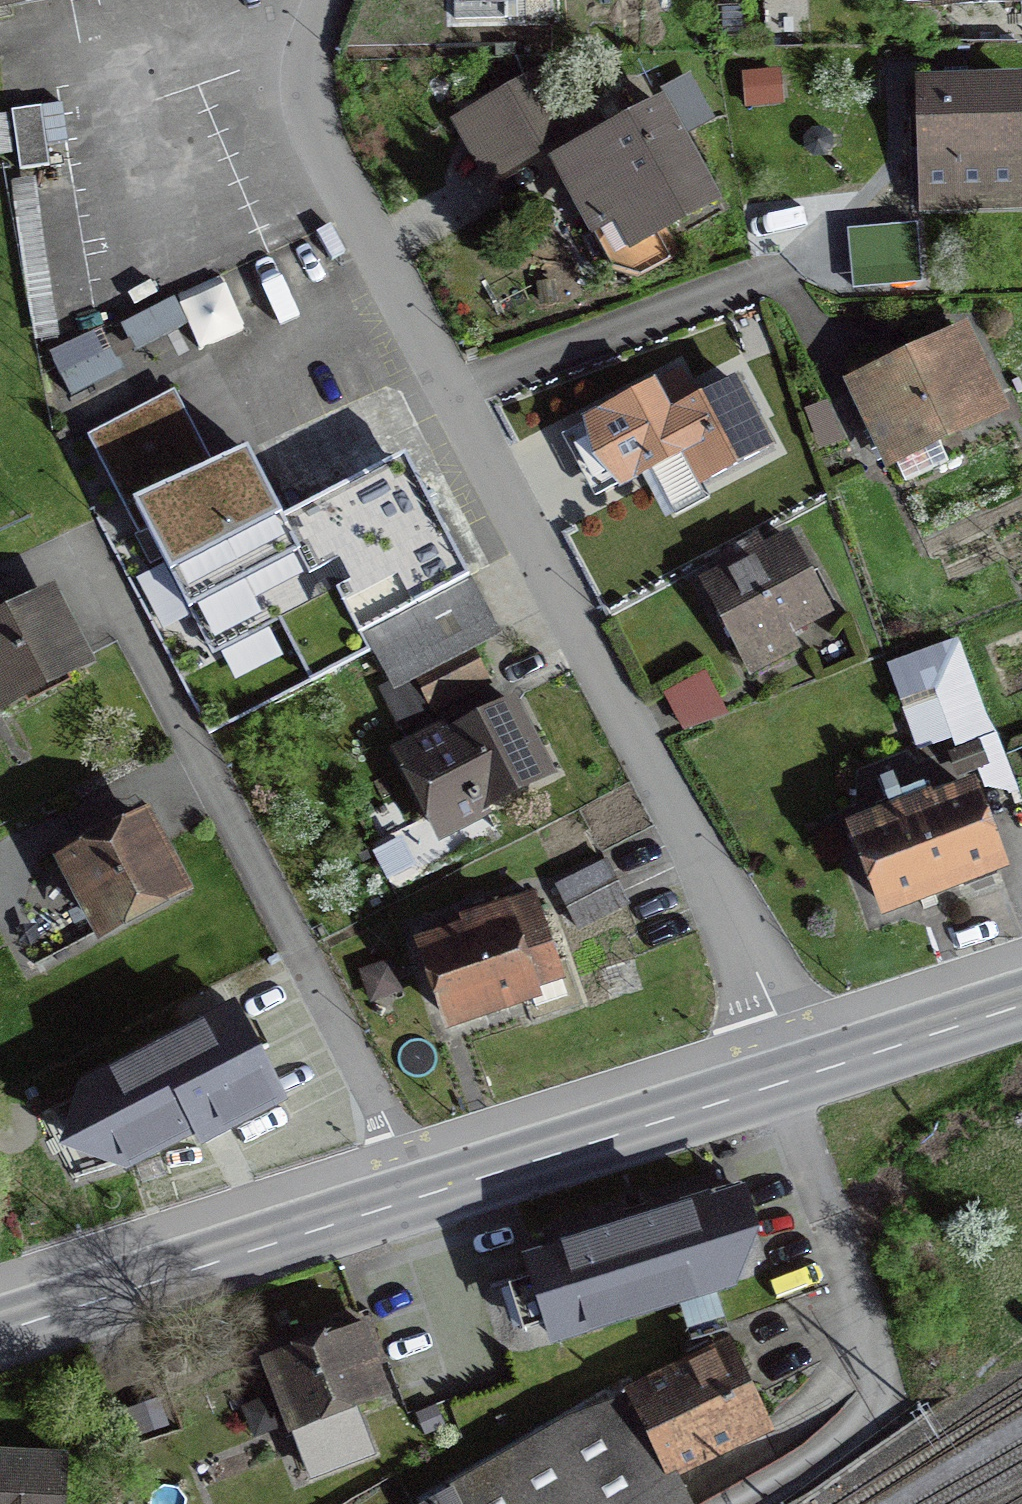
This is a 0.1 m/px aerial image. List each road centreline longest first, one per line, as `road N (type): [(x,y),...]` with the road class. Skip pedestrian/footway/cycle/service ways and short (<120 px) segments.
road 1 (residential): [(795,1069),(762,986),(318,142),(306,50),(324,0)]
road 2 (residential): [(412,1196),(369,1090),(86,542)]
road 3 (secondary): [(0,1328),(412,1196)]
road 4 (secondary): [(412,1196),(795,1069)]
road 5 (secondary): [(795,1069),(1021,996)]

